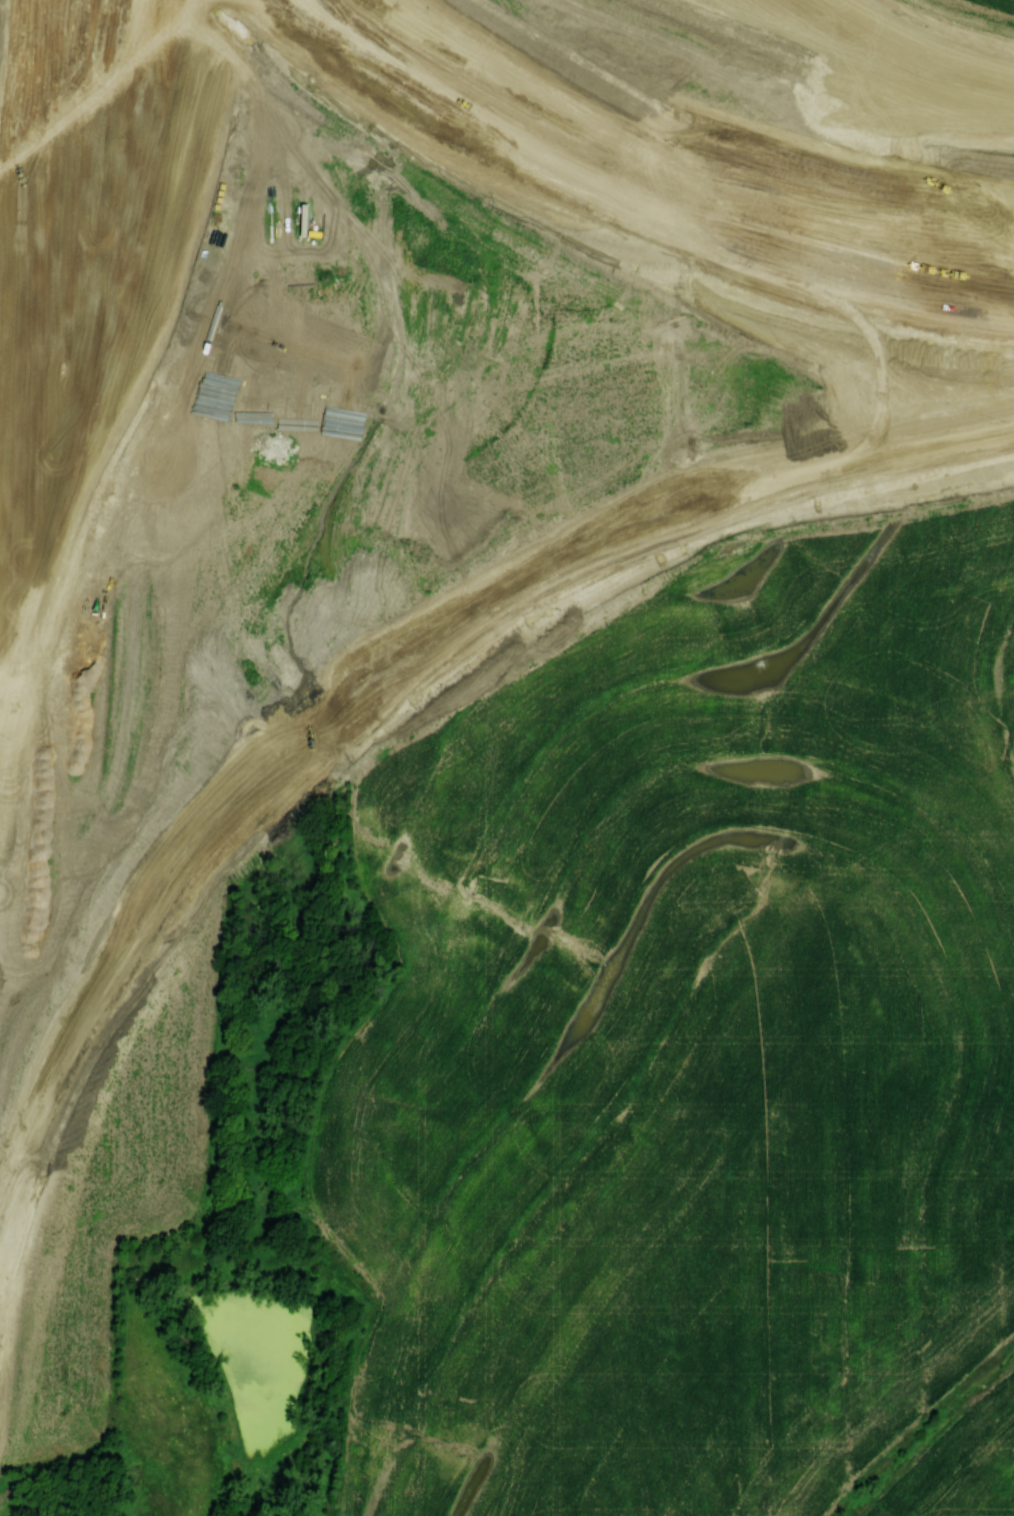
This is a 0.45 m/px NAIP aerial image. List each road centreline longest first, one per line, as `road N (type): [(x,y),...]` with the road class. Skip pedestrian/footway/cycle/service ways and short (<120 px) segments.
road 1 (trunk): [(0,729),(85,420),(109,227)]
road 2 (trunk): [(109,227),(146,0)]
road 3 (trunk): [(109,227),(107,0)]

